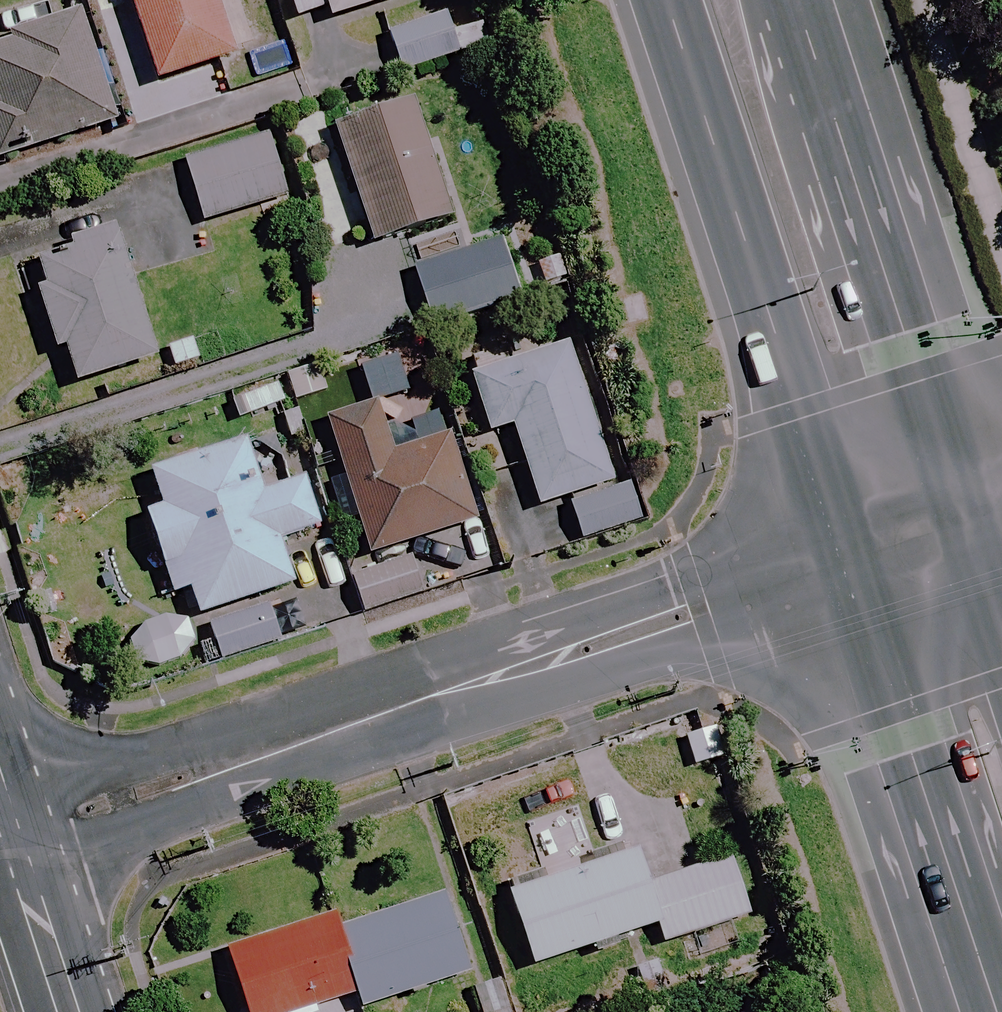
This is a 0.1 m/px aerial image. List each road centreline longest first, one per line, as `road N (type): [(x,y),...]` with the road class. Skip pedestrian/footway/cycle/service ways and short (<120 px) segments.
road 1 (tertiary): [(12,836),(850,556)]
road 2 (primary): [(850,556),(671,0)]
road 3 (primary): [(811,0),(980,509)]
road 4 (primary): [(996,1011),(850,556)]
road 5 (tertiary): [(68,1011),(12,836)]
road 6 (tertiary): [(850,556),(980,509)]

